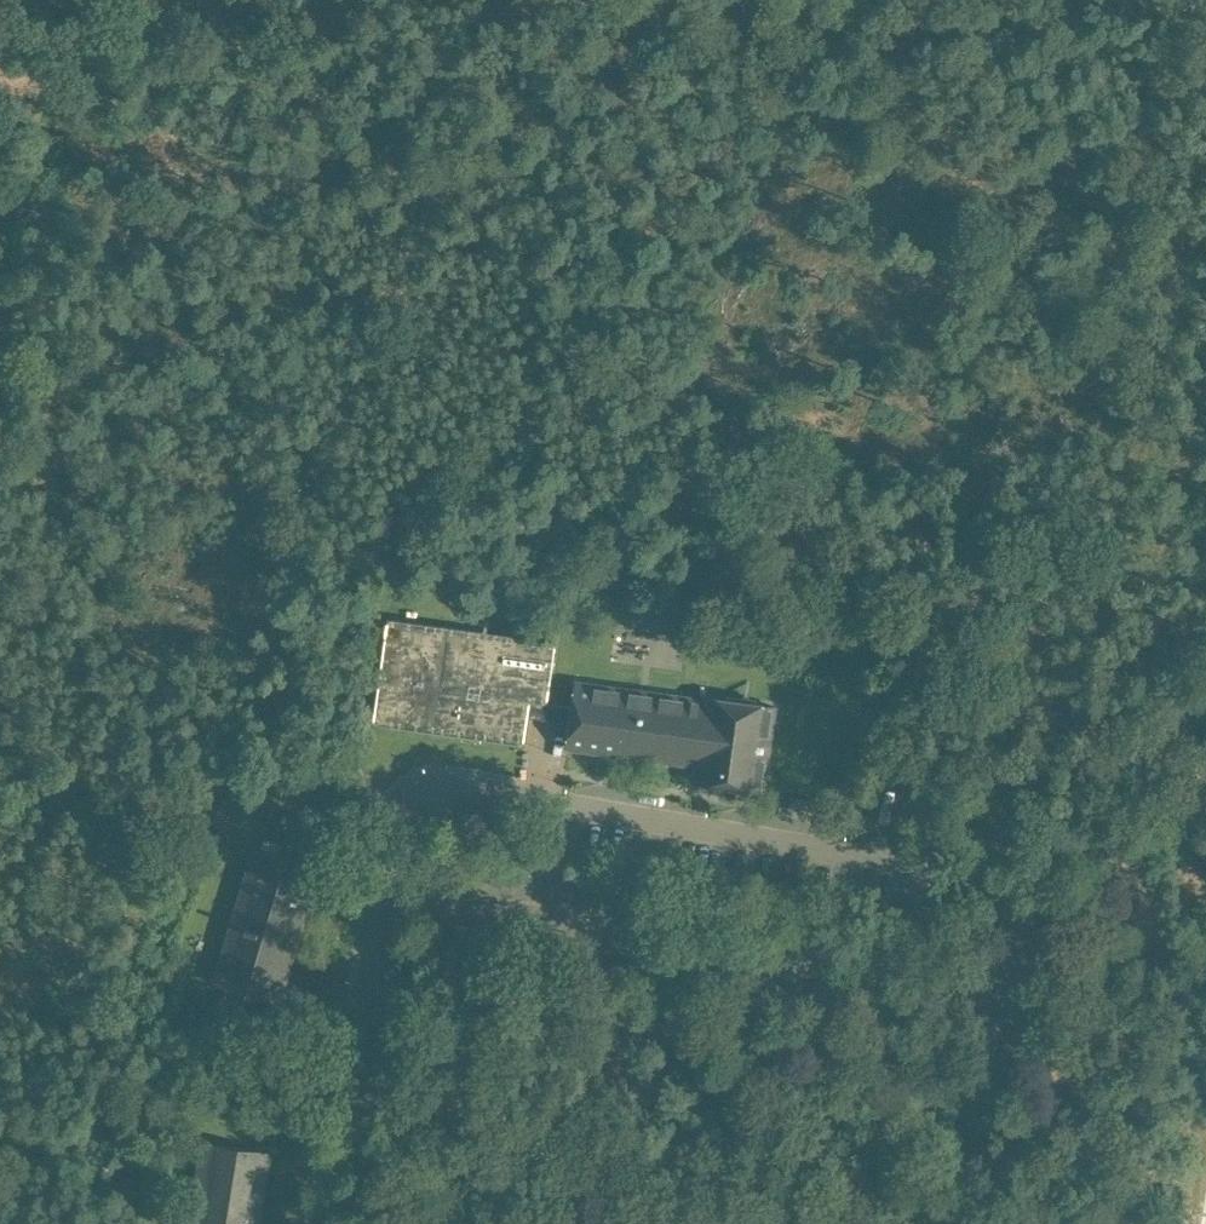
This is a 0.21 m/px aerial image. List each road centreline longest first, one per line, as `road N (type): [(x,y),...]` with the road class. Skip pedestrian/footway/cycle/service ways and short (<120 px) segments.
road 1 (unclassified): [(948,1223),(975,1152),(1029,942),(1011,889),(460,784),(424,791),(399,826),(369,899),(321,1223)]

